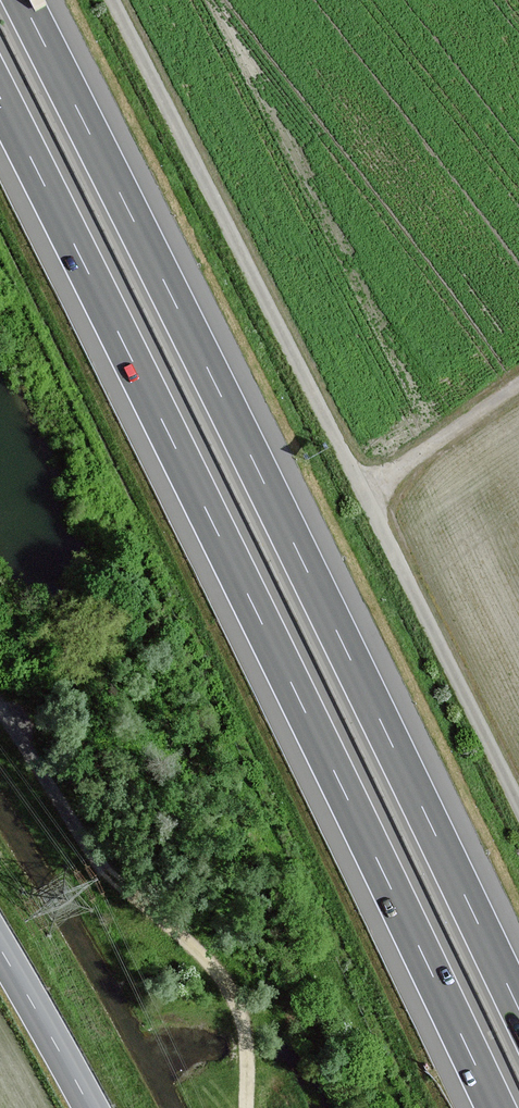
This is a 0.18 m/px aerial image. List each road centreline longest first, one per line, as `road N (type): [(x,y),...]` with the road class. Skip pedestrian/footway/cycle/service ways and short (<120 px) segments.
road 1 (motorway): [(518,1020),(18,0)]
road 2 (motorway): [(0,111),(489,1107)]
road 3 (track): [(243,1107),(242,1029),(219,975),(101,870),(0,714)]
road 4 (tertiary): [(0,953),(86,1107)]

